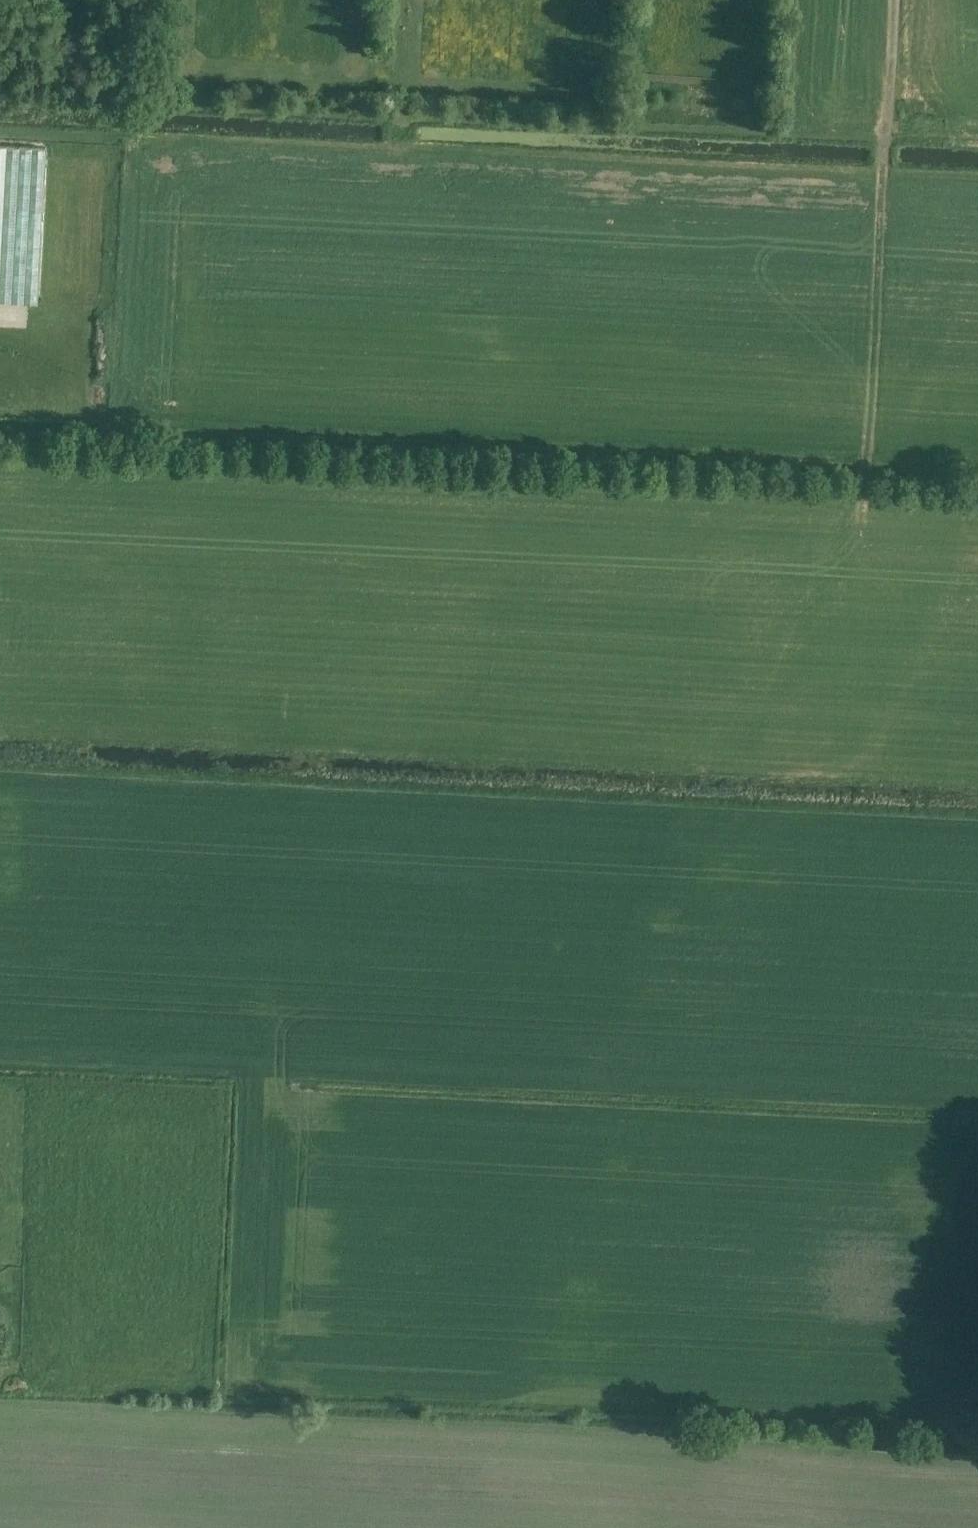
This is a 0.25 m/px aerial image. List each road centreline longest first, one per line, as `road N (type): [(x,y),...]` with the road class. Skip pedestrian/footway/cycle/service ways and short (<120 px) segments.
road 1 (track): [(977,472),(0,425)]
road 2 (track): [(893,0),(870,467)]

